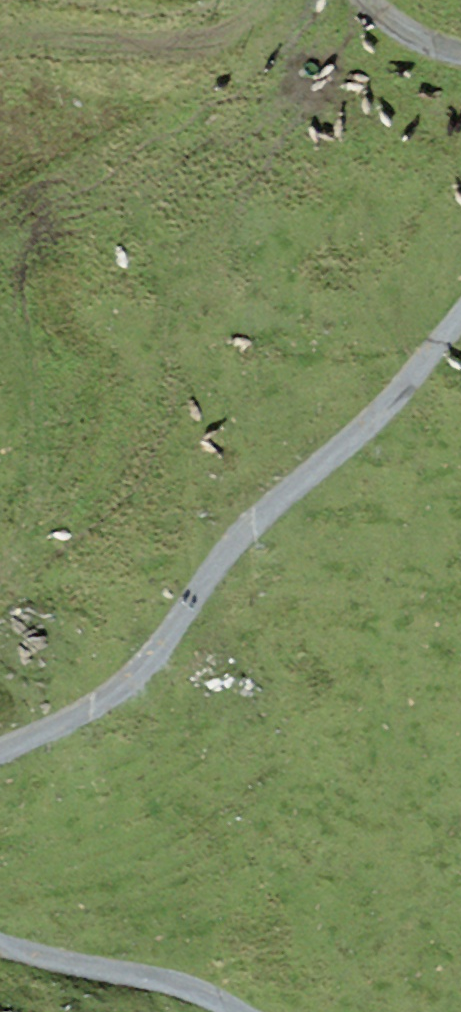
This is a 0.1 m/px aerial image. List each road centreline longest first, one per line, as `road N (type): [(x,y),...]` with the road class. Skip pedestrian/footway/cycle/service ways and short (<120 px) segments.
road 1 (track): [(460,322),(416,379),(250,517),(160,636),(79,709),(0,752)]
road 2 (track): [(0,564),(16,540),(27,484),(24,389),(0,318)]
road 3 (track): [(0,955),(224,1011)]
road 4 (track): [(356,0),(395,35),(460,61)]

